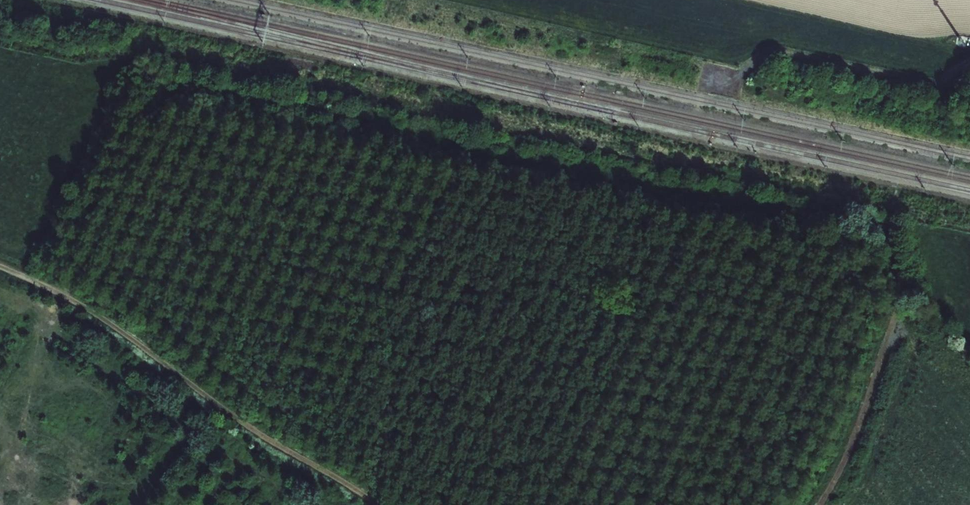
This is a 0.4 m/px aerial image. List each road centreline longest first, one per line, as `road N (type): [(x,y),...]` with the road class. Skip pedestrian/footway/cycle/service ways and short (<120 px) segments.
road 1 (track): [(389,504),(0,260)]
road 2 (track): [(820,504),(854,451),(898,301),(891,205)]
road 3 (track): [(969,56),(931,73),(764,49),(726,82)]
road 4 (track): [(155,116),(61,295)]

